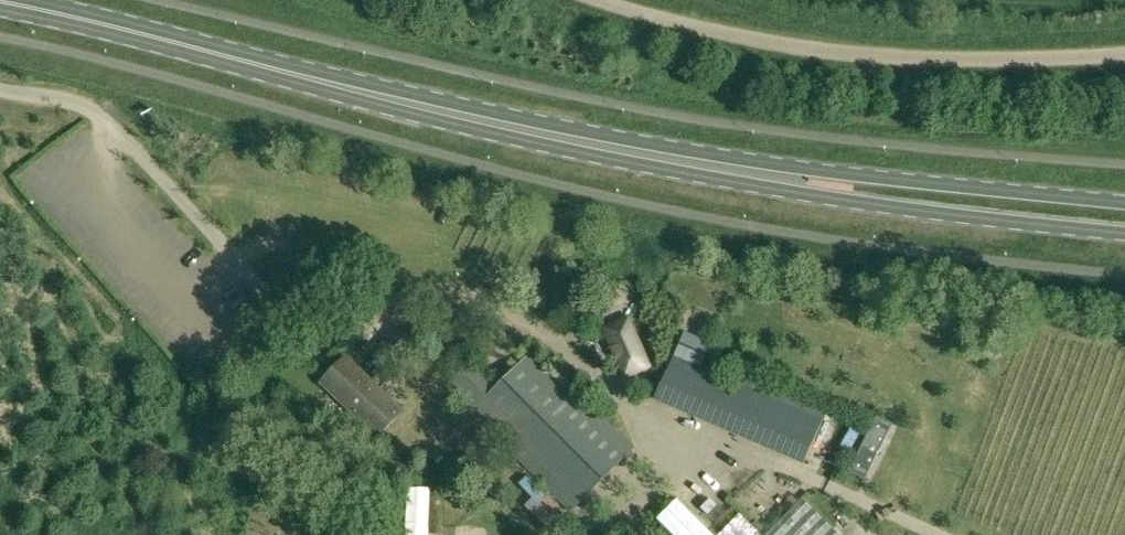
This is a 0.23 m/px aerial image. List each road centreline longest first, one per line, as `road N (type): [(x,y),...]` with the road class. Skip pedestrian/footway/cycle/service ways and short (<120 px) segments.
road 1 (primary): [(270,68),(540,144),(831,198),(1124,232)]
road 2 (primary): [(1124,203),(793,167),(270,68)]
road 3 (unclassified): [(1124,60),(1020,67),(838,58),(660,23),(595,0)]
road 4 (track): [(935,534),(628,407)]
road 5 (primary): [(0,2),(270,68)]

